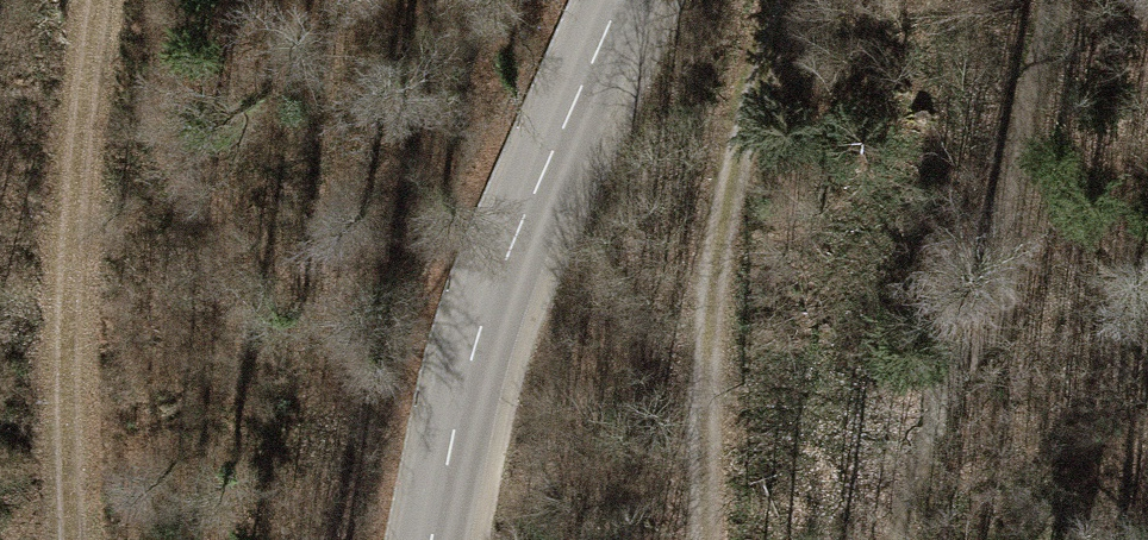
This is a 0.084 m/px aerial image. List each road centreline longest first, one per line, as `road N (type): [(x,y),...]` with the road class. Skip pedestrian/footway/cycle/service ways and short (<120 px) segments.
road 1 (tertiary): [(433,539),(490,292),(620,0)]
road 2 (track): [(710,539),(699,373),(785,0)]
road 3 (track): [(83,0),(55,199),(52,378),(65,539)]

